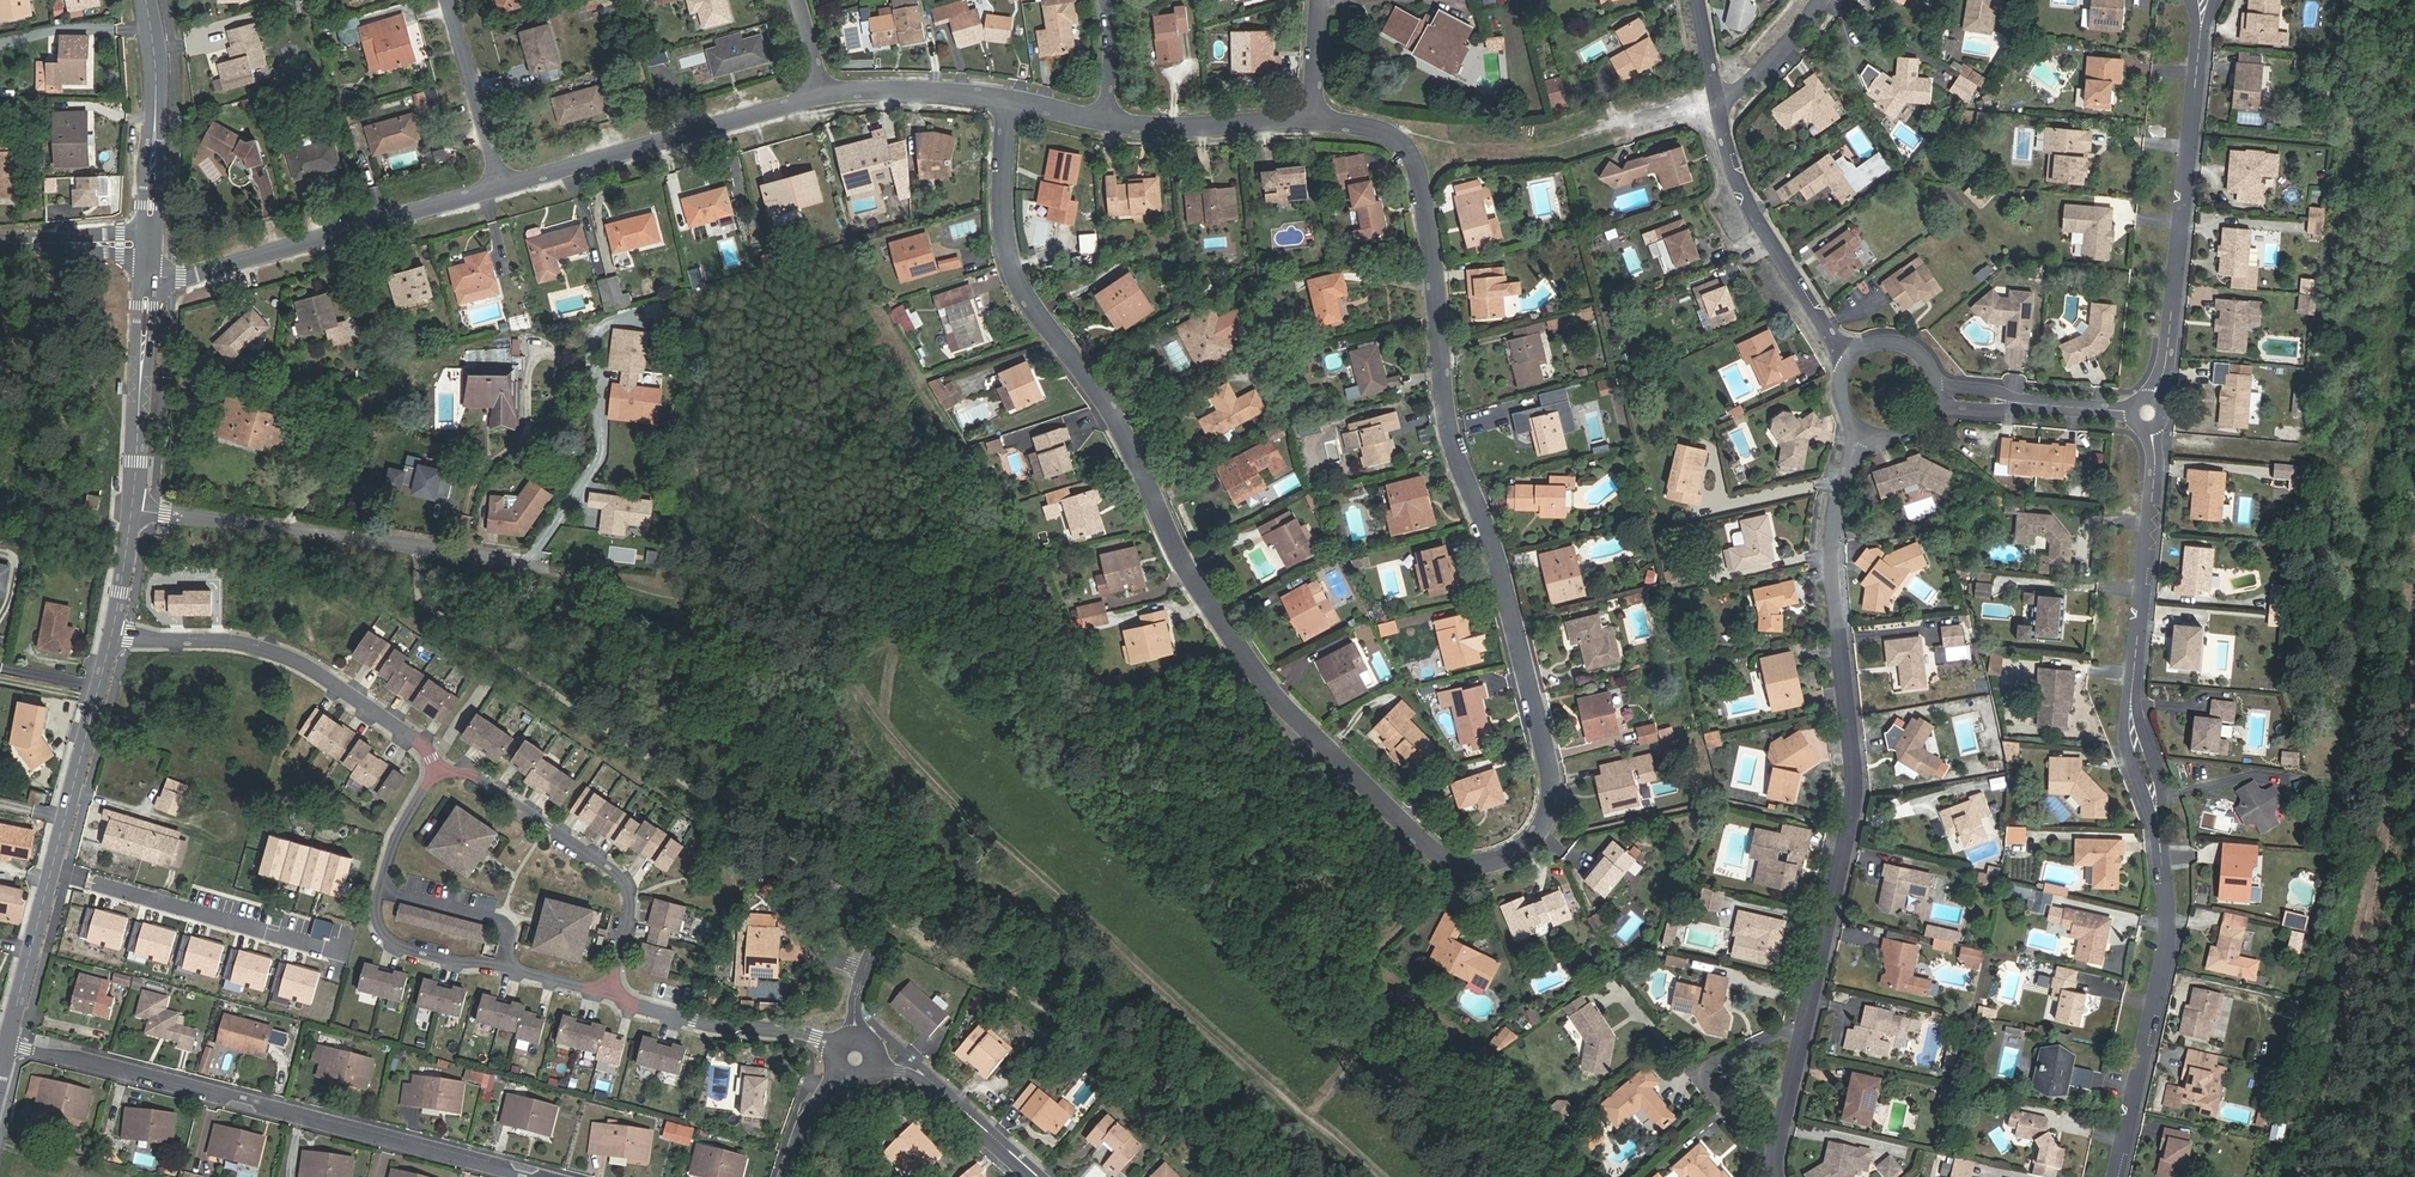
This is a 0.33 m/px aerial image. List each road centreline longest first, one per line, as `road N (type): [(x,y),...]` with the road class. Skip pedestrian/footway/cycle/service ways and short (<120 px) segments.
road 1 (residential): [(1312,125),(1352,123),(1396,135),(1419,156),(1436,238),(1442,369),(1453,429),(1494,547),(1553,781),(1546,830),(1506,862),(1459,861),(1276,701),(1182,549),(1128,430),(1026,285),(1005,218),(1008,98)]
road 2 (residential): [(1851,462),(1836,562),(1861,779),(1785,1176)]
road 3 (residential): [(556,1176),(10,1043)]
road 4 (track): [(2320,1176),(2414,726)]
road 5 (residential): [(443,755),(400,829),(374,909),(410,948),(616,993)]
road 6 (residential): [(2203,0),(2161,417)]
road 7 (residential): [(10,1043),(114,638)]
road 8 (residential): [(525,559),(131,509)]
road 9 (residential): [(2158,795),(2170,881),(2167,945),(2118,1176)]
road 10 (residential): [(147,285),(506,189)]
road 11 (residential): [(443,755),(281,655),(226,641),(114,638)]
road 12 (residential): [(506,189),(834,96)]
road 13 (residential): [(616,993),(634,902),(624,875),(443,755)]
road 14 (residential): [(2161,417),(2135,715)]
road 15 (residential): [(1718,108),(1830,333)]
road 16 (residential): [(616,993),(701,1018),(801,1032),(855,1058)]
road 17 (residential): [(149,246),(156,63),(146,0)]
road 18 (residential): [(131,509),(147,285)]
road 19 (residential): [(855,1058),(920,1080),(1028,1176)]
road 20 (residential): [(1103,121),(1312,125)]
road 21 (residential): [(506,189),(453,0)]
road 22 (residential): [(834,96),(1008,98)]
road 23 (residential): [(149,246),(0,249)]
road 24 (residential): [(1718,108),(1818,0)]
road 25 (residential): [(790,1176),(809,1125),(855,1058)]
road 26 (residential): [(2027,404),(2161,417)]
road 27 (residential): [(114,638),(131,509)]
road 28 (residential): [(1312,125),(1323,0)]
road 29 (residential): [(1103,121),(1105,0)]
road 30 (residential): [(855,1058),(855,996),(875,942)]

